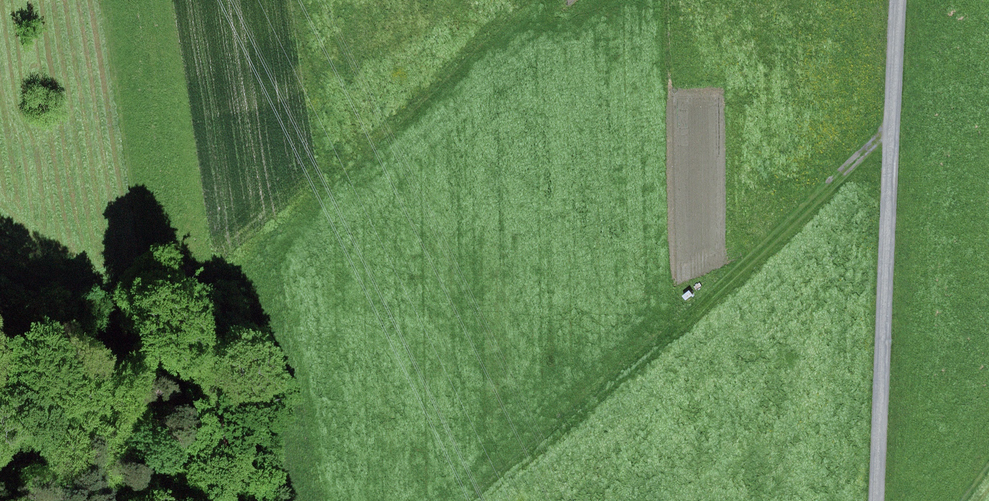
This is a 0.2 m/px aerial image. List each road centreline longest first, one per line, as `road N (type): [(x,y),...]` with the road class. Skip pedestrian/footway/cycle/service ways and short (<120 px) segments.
road 1 (track): [(892,126),(473,500)]
road 2 (track): [(897,0),(876,500)]
road 3 (track): [(0,339),(32,347),(150,333),(180,344),(212,399),(225,500)]
road 4 (track): [(105,0),(144,247),(150,333)]

